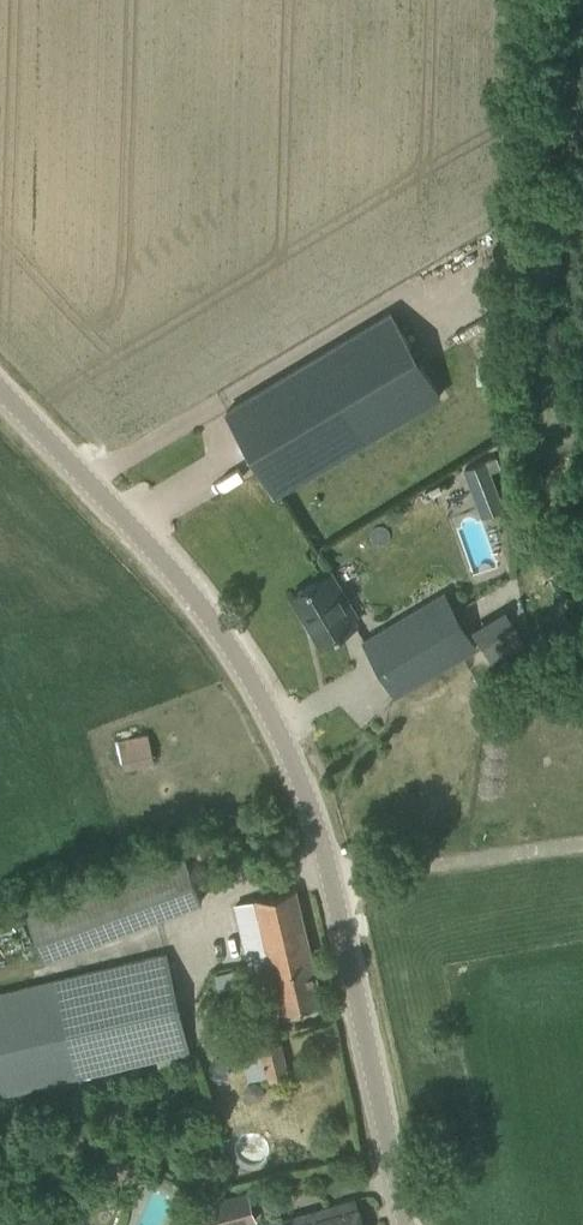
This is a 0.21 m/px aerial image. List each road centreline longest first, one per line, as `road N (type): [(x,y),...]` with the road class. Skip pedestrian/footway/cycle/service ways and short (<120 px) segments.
road 1 (tertiary): [(405,1224),(322,857),(261,695),(180,574),(0,388)]
road 2 (track): [(554,0),(548,204),(582,163)]

